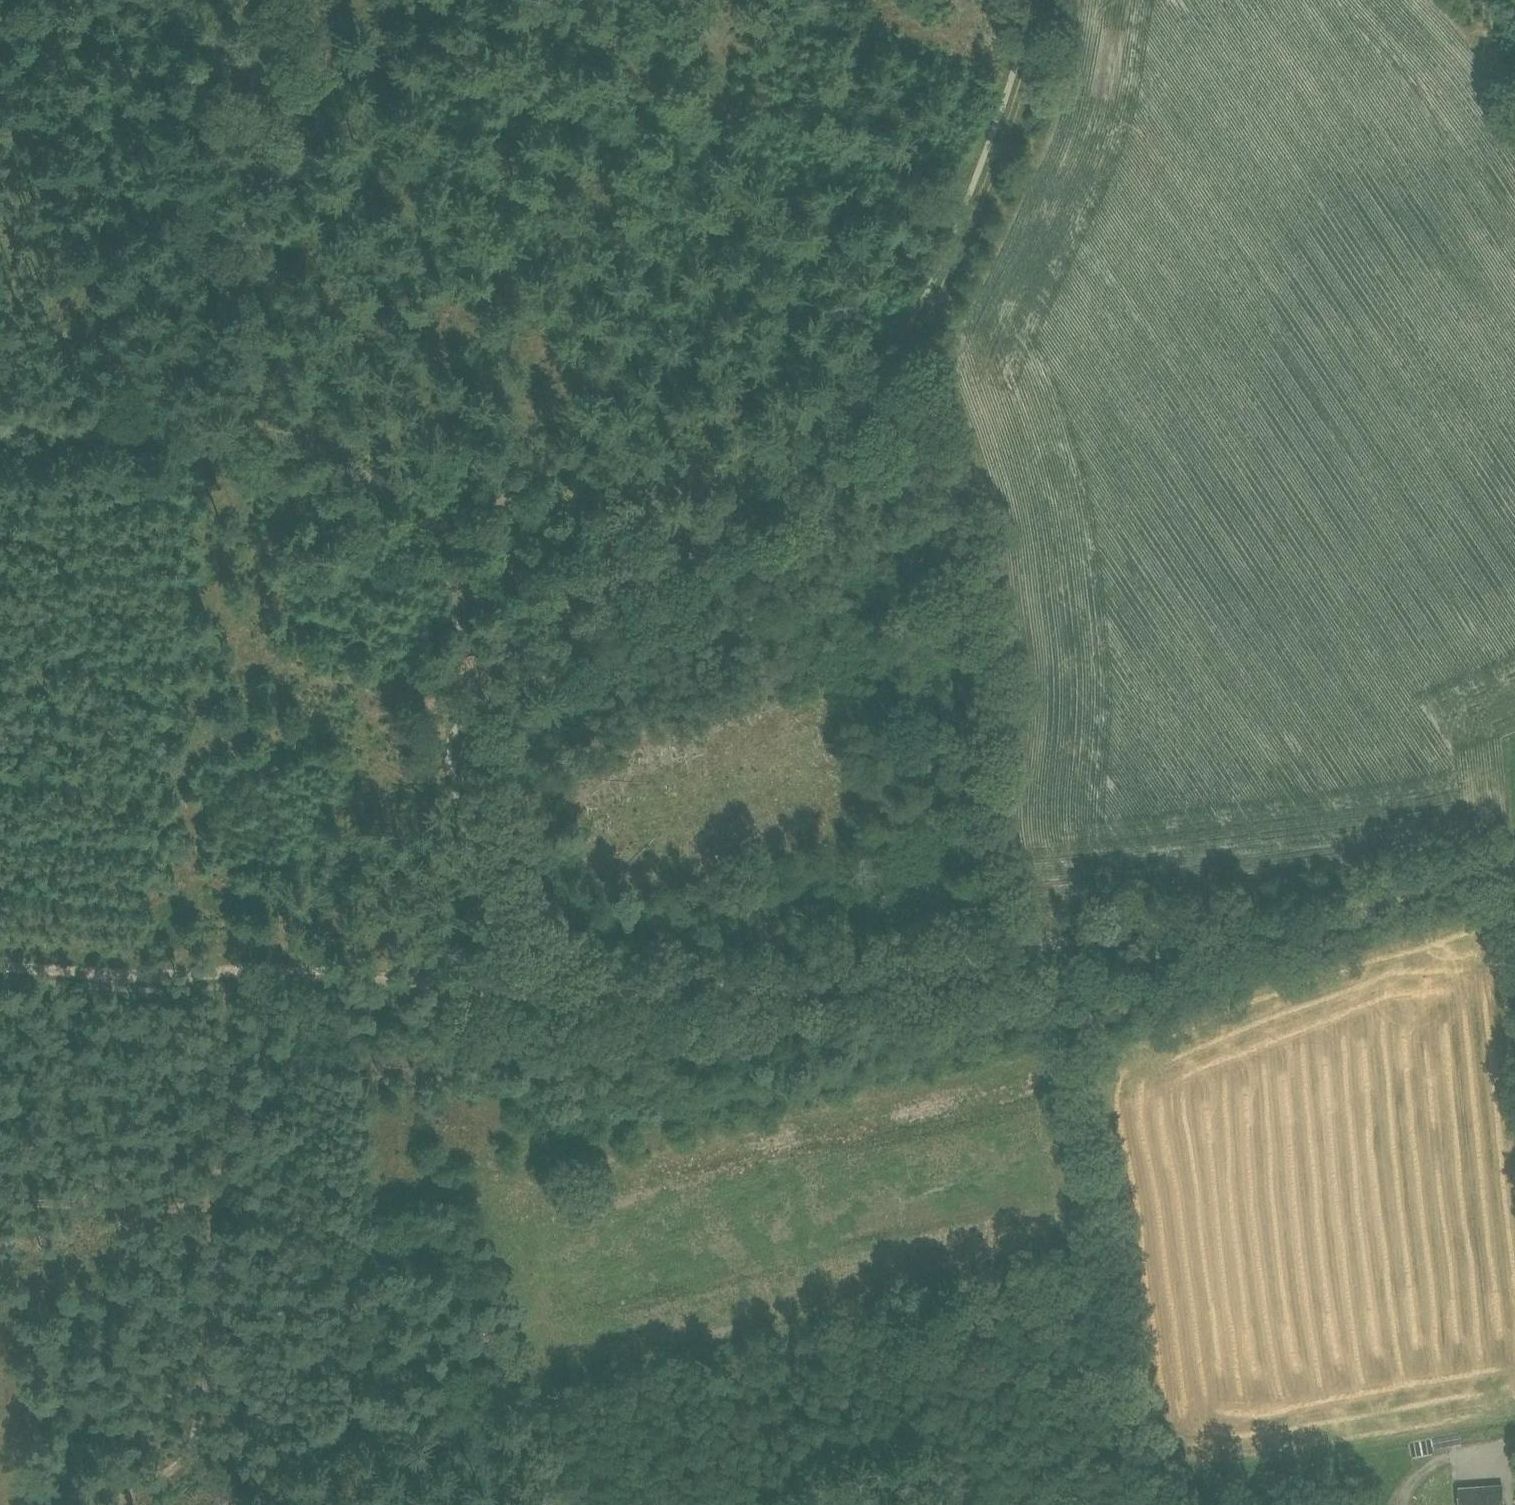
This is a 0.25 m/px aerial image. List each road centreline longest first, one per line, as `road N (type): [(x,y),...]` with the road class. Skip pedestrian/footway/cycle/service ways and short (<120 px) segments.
road 1 (track): [(1038,0),(1012,118),(946,285),(907,354),(800,466),(469,736),(467,789),(521,989)]
road 2 (track): [(521,989),(629,996),(873,979),(1387,898)]
road 3 (track): [(0,965),(121,976),(251,966),(521,989)]
road 4 (unclassified): [(1387,898),(1514,878)]

